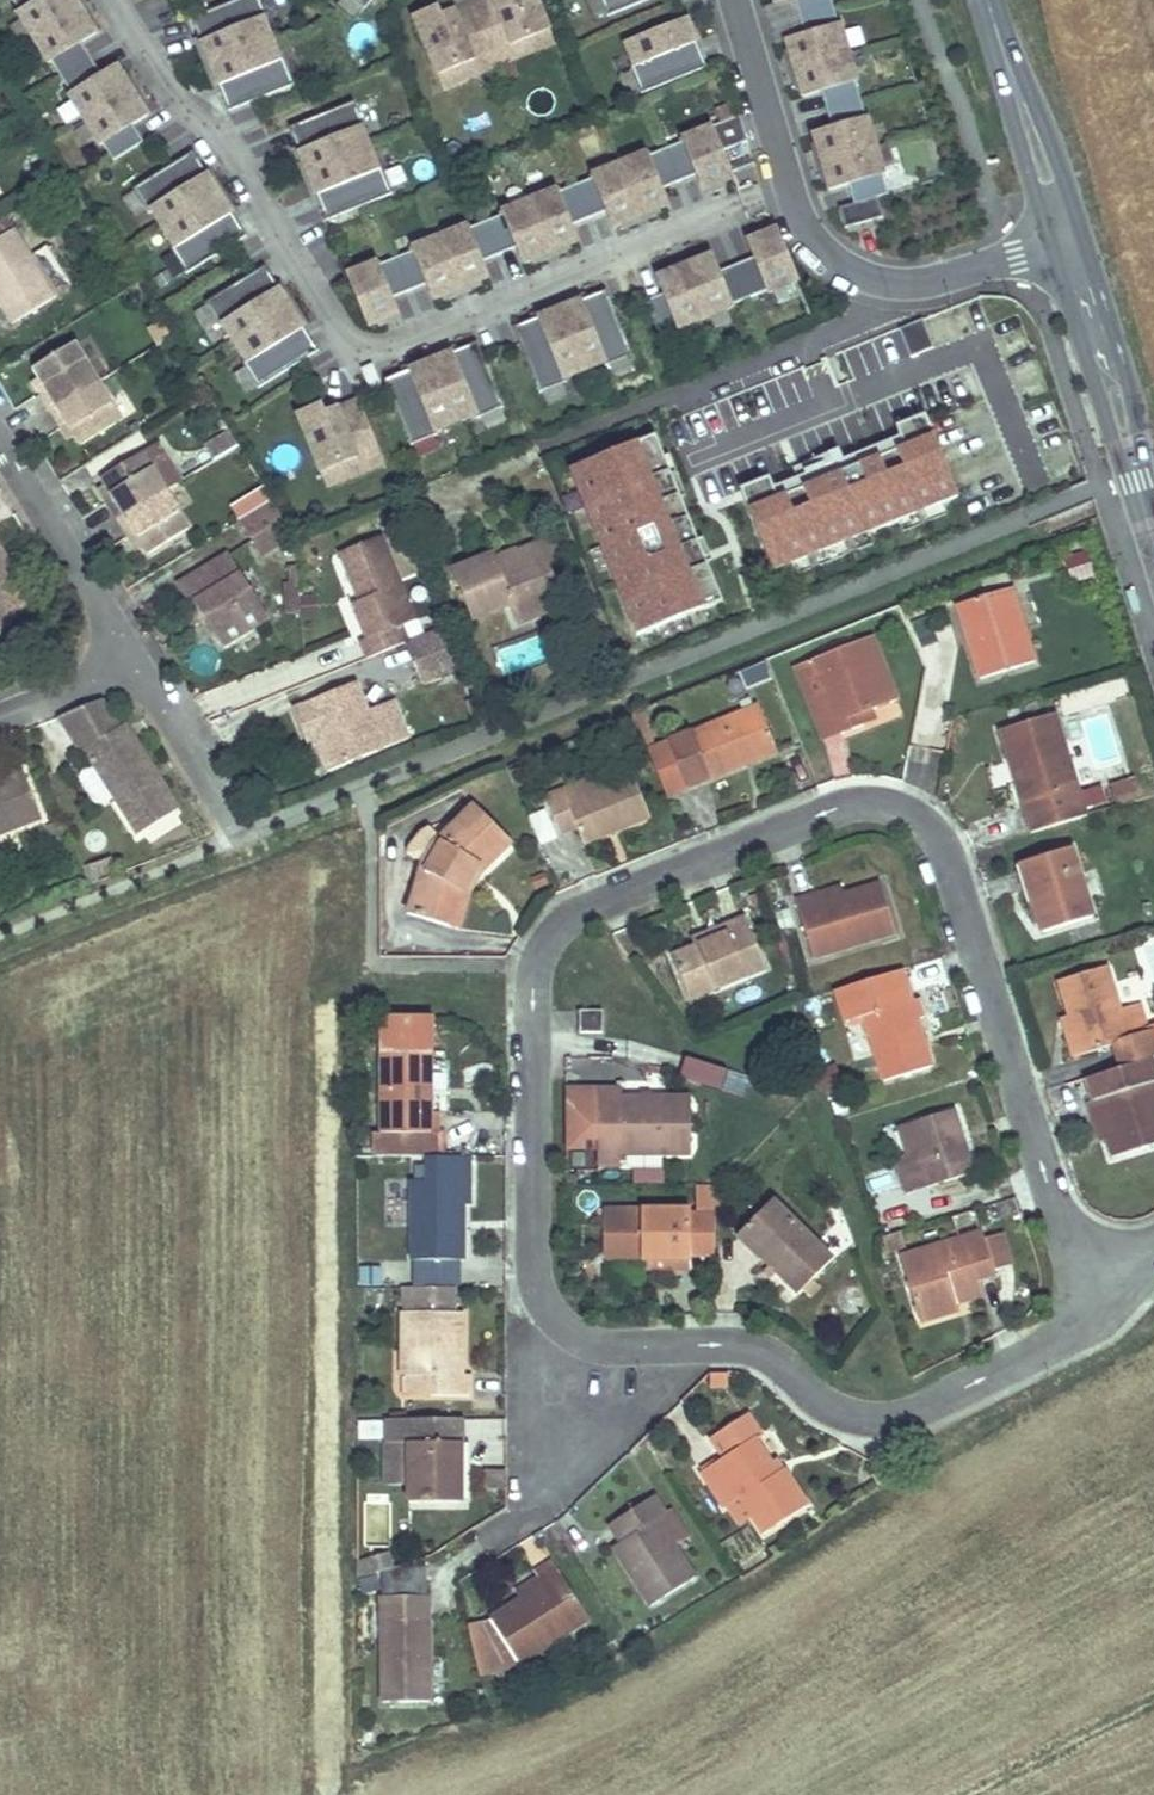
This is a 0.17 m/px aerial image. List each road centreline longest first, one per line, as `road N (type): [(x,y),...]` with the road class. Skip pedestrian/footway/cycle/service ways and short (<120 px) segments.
road 1 (residential): [(1108,1276),(1054,1213),(928,828),(887,808),(821,815),(568,922),(525,1009),(536,1271),(566,1331),(619,1354),(724,1348),(766,1358),(820,1400),(883,1421),(944,1399),(1041,1344)]
road 2 (residential): [(115,0),(176,93),(221,142),(346,344),(386,352),(793,183)]
road 3 (residential): [(1067,243),(942,276),(880,278),(845,264),(806,225),(793,183)]
road 4 (secondary): [(1153,541),(1067,243)]
road 5 (residential): [(0,447),(134,674)]
road 6 (secondary): [(1067,243),(991,0)]
road 7 (residential): [(245,838),(134,674)]
road 8 (residential): [(793,183),(735,0)]
road 9 (residential): [(134,674),(0,723)]

